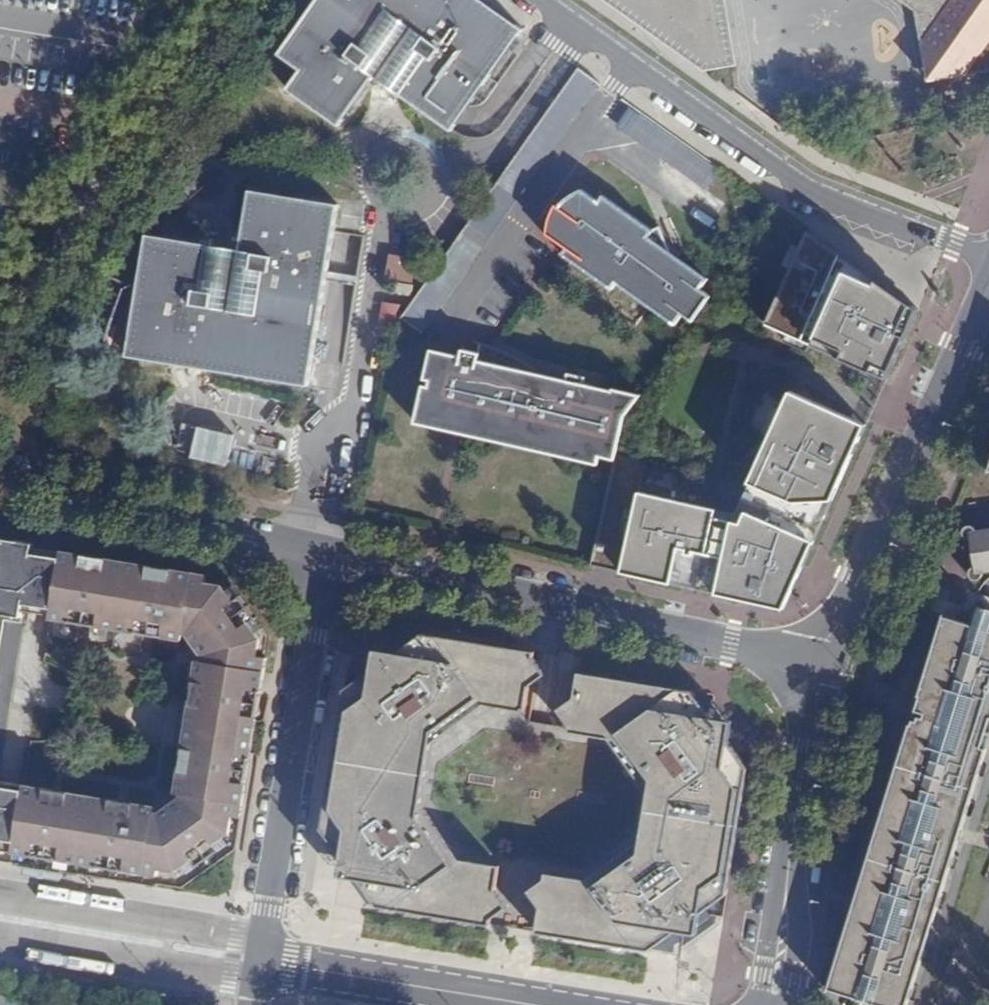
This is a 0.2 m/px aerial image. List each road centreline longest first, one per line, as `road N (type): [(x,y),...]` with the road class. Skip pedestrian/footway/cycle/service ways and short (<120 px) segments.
road 1 (residential): [(542,0),(827,197),(988,256)]
road 2 (tertiary): [(822,664),(324,552)]
road 3 (residential): [(252,1004),(324,552)]
road 4 (tertiary): [(988,289),(822,664)]
road 5 (tertiary): [(822,664),(765,1004)]
road 6 (tertiary): [(324,552),(0,478)]

